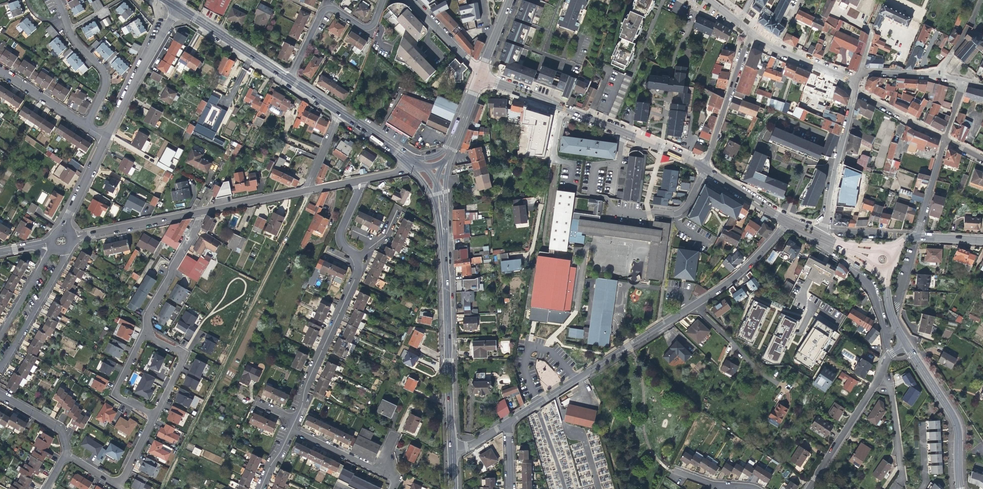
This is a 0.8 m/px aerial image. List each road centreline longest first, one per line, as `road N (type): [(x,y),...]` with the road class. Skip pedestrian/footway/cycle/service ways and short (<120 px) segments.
road 1 (residential): [(505,421),(729,279),(788,222)]
road 2 (residential): [(479,77),(705,168)]
road 3 (secondary): [(442,228),(452,454)]
road 4 (residential): [(294,422),(358,258)]
road 5 (residential): [(959,488),(954,423),(907,343)]
road 6 (residential): [(288,78),(324,10),(370,27),(383,0)]
road 7 (residential): [(175,6),(105,137)]
road 8 (residential): [(855,91),(820,235)]
road 9 (residential): [(86,125),(103,68),(79,47),(57,0)]
road 10 (residential): [(705,168),(751,33)]
road 11 (residential): [(148,335),(148,312),(203,210)]
road 12 (residential): [(64,454),(107,480),(121,478),(153,413)]
road 13 (residential): [(69,237),(203,210)]
road 14 (residential): [(878,373),(805,488)]
road 15 (tertiary): [(175,6),(288,78)]
road 16 (residential): [(878,373),(891,399),(902,480),(897,488)]

